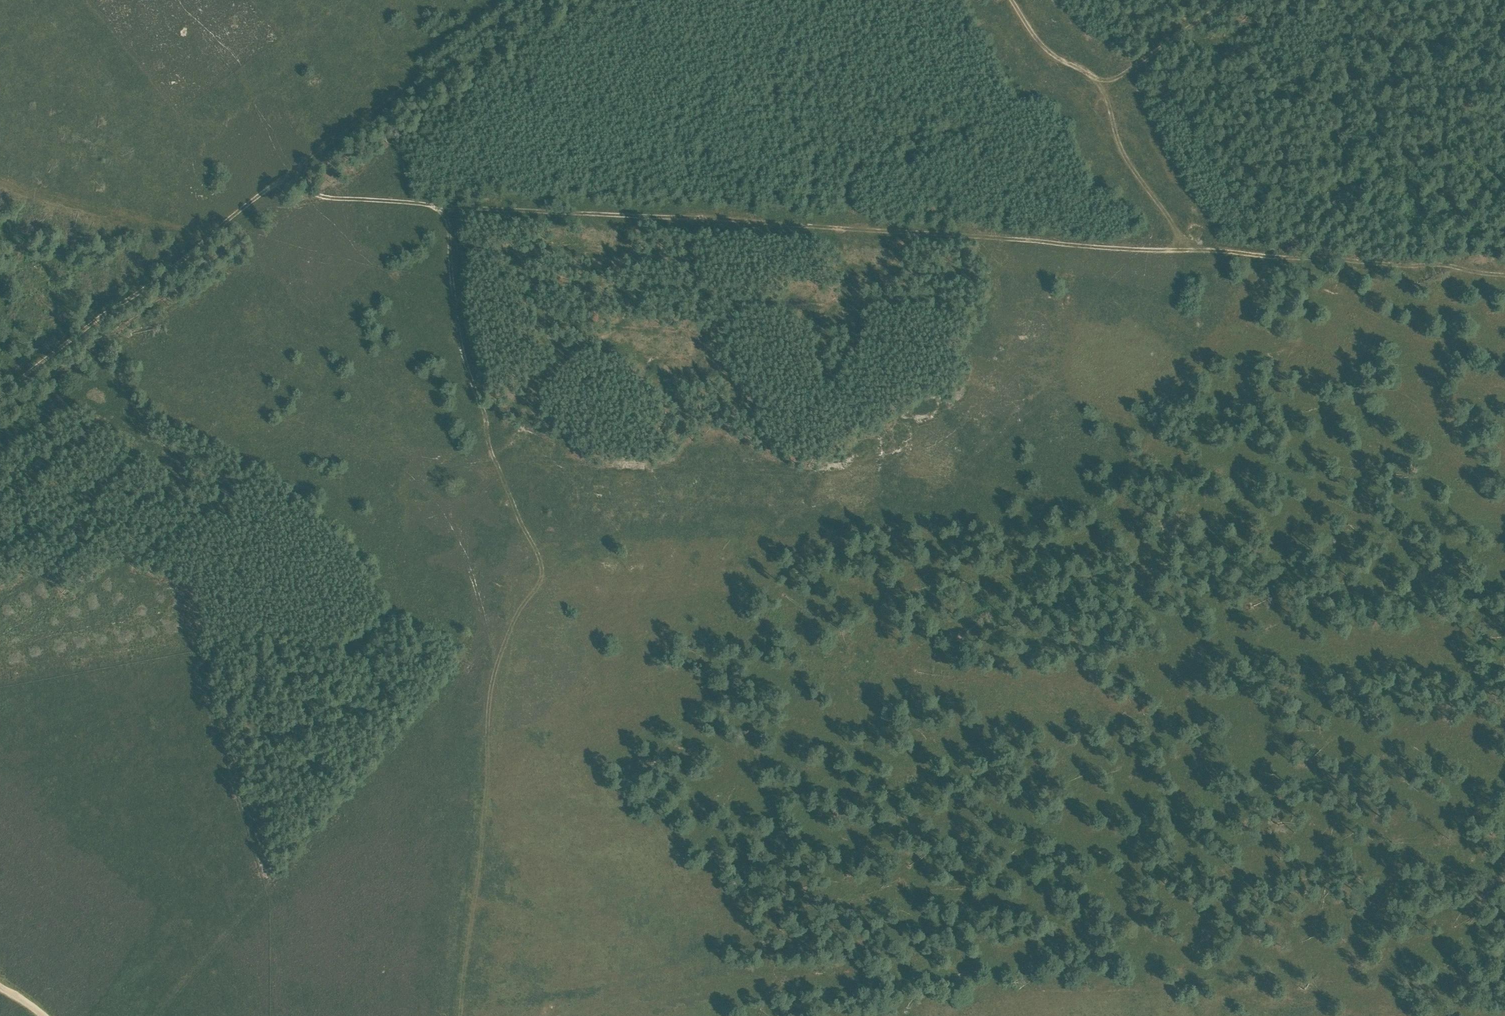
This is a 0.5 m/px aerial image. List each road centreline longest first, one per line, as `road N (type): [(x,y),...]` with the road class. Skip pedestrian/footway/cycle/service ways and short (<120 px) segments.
road 1 (track): [(0,395),(289,172),(329,198),(1230,252),(1504,276)]
road 2 (track): [(445,207),(466,365),(542,577),(510,629),(490,691),(487,791),(461,1015)]
road 3 (track): [(1183,250),(1121,151),(1101,85),(1051,54),(1011,0)]
road 4 (track): [(525,0),(289,172)]
road 5 (track): [(1101,85),(1226,0)]

